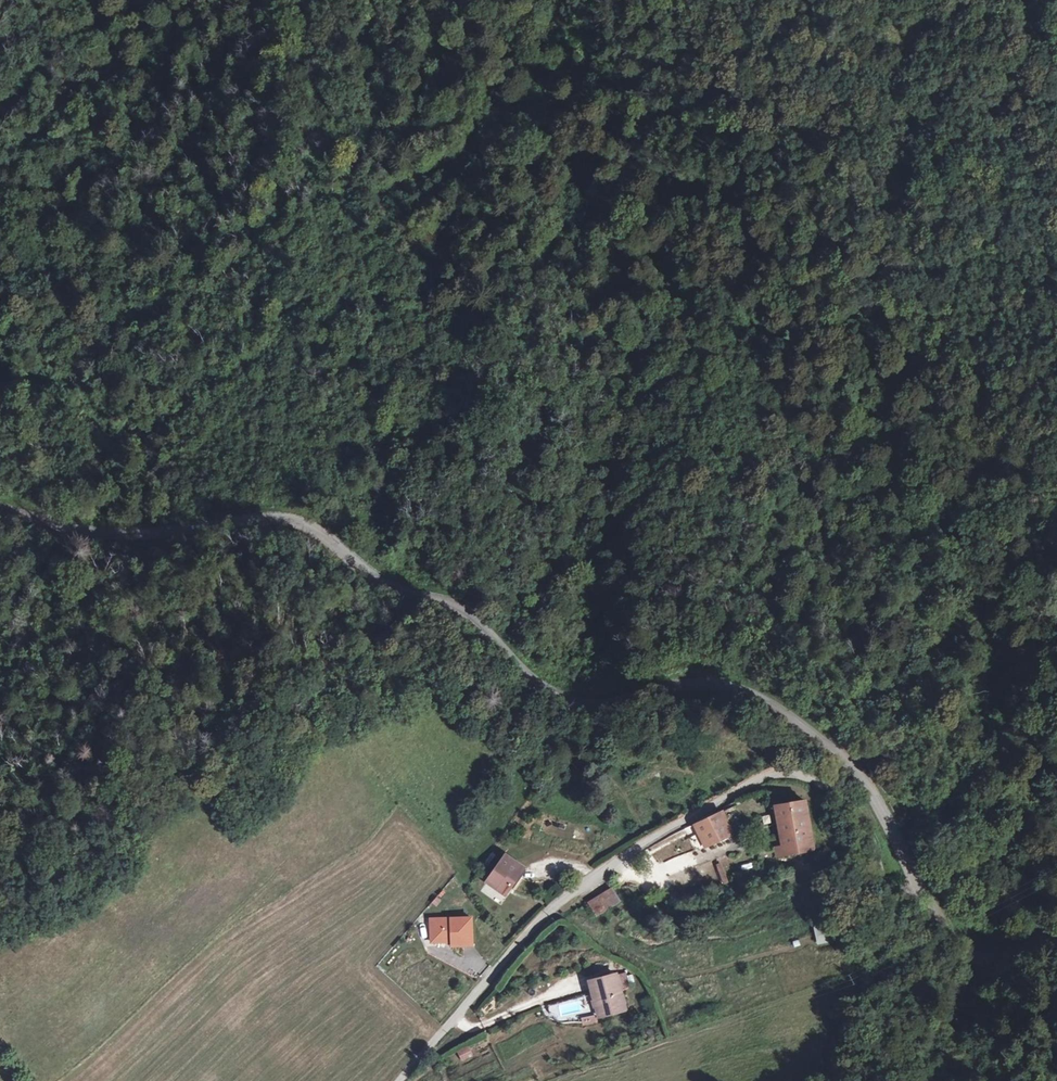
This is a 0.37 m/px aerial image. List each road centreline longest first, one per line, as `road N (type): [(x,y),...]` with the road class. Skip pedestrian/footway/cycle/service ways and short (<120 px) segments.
road 1 (track): [(413,0),(466,74),(513,118),(615,185),(832,378),(863,427),(897,444),(917,437),(922,421),(908,340),(899,184),(931,111),(962,96),(1002,119),(1056,208)]
road 2 (tertiary): [(0,508),(102,534),(222,514),(281,516),(309,525),(375,577),(472,618),(527,674),(570,700),(618,703),(700,683),(754,695),(819,737),(863,780),(943,935)]
road 3 (unclassified): [(403,1080),(545,916),(651,841),(790,770),(829,787),(897,930),(943,935)]
road 4 (track): [(1056,222),(1029,206),(987,154),(923,123)]
road 5 (tertiary): [(943,935),(963,961),(981,965),(1056,942)]

